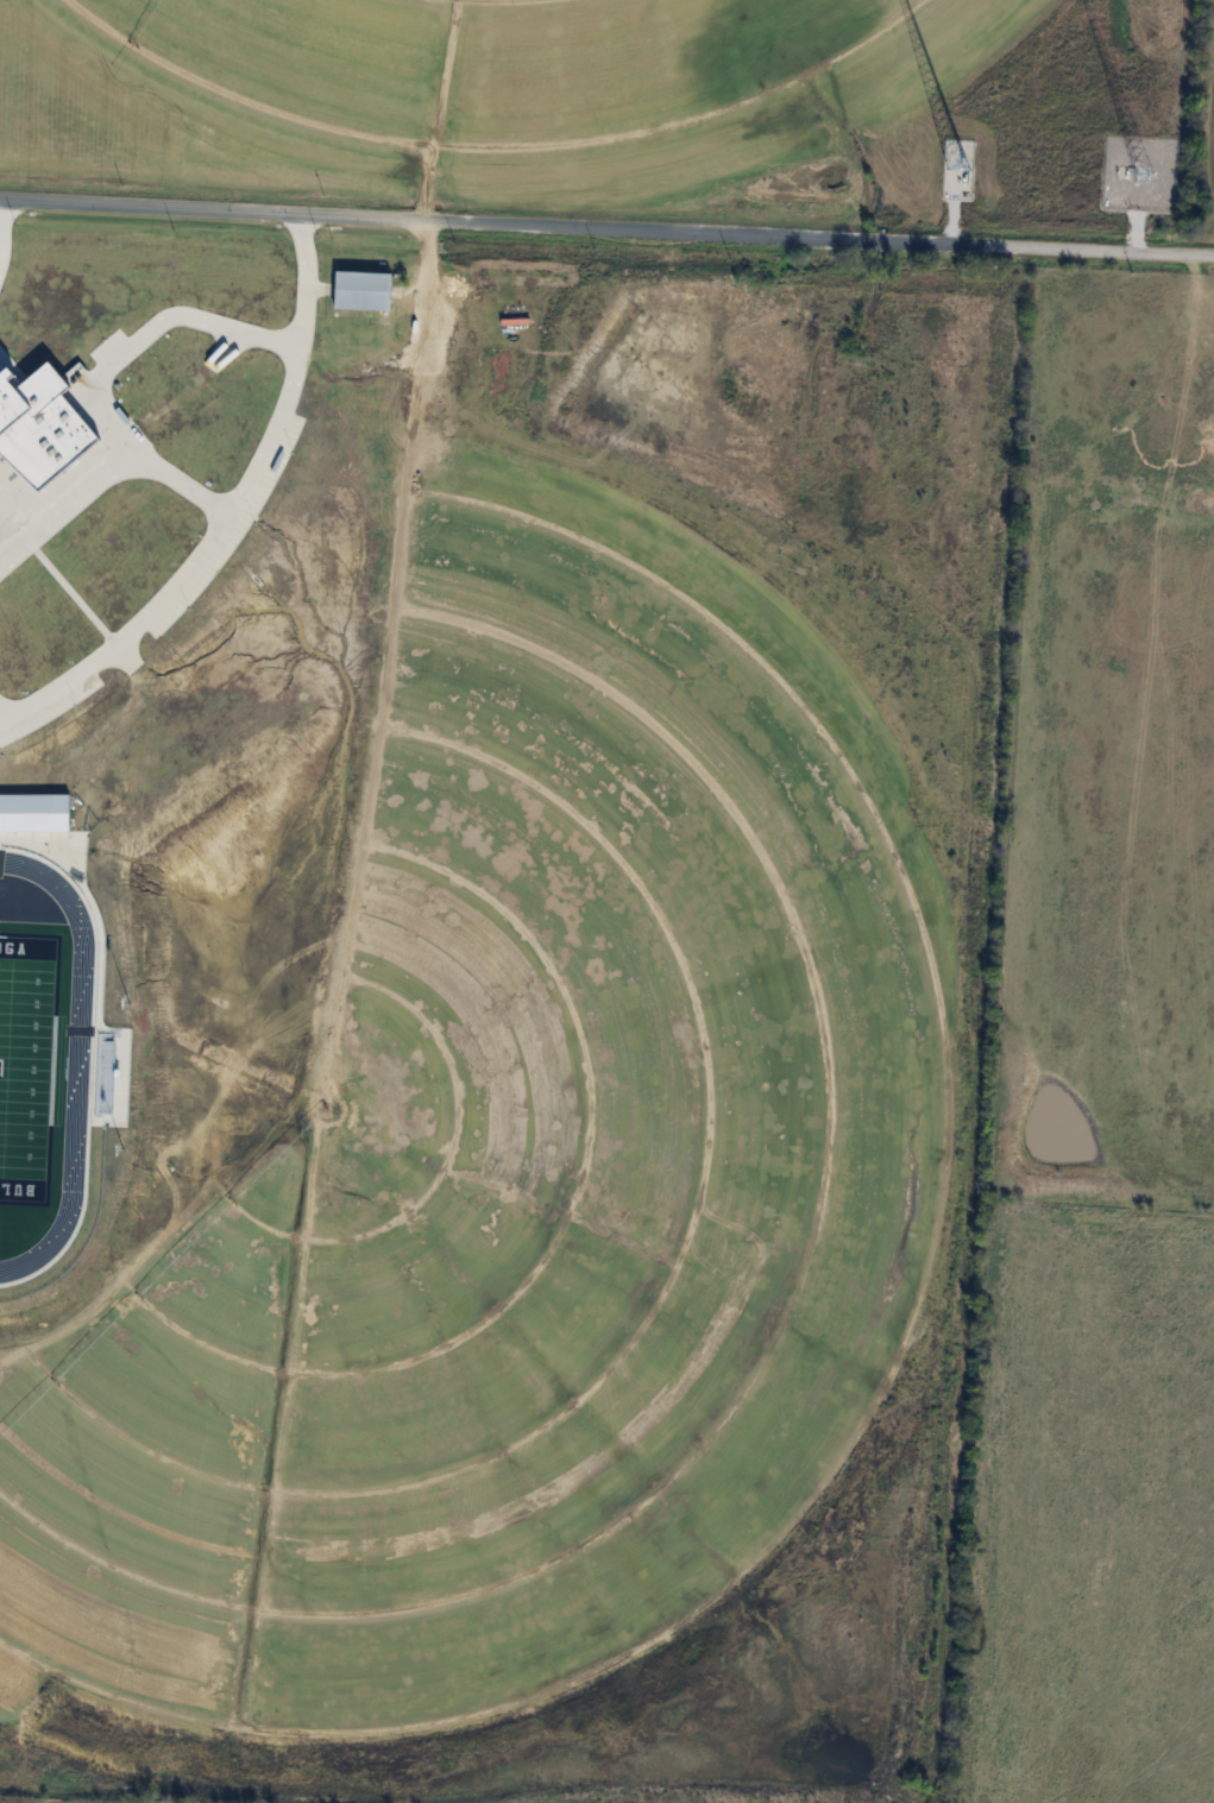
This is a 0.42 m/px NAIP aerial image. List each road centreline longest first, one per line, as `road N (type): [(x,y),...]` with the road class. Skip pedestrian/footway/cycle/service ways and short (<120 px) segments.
road 1 (residential): [(1213,255),(0,201)]

